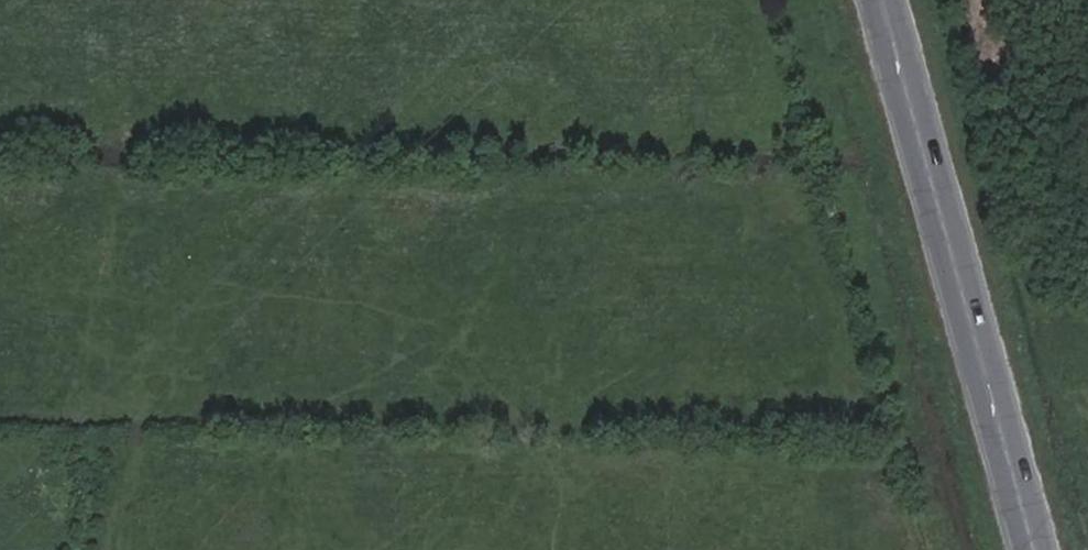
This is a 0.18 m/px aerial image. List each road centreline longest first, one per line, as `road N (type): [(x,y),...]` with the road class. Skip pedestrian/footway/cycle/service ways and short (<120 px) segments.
road 1 (primary): [(894,0),(1043,549)]

